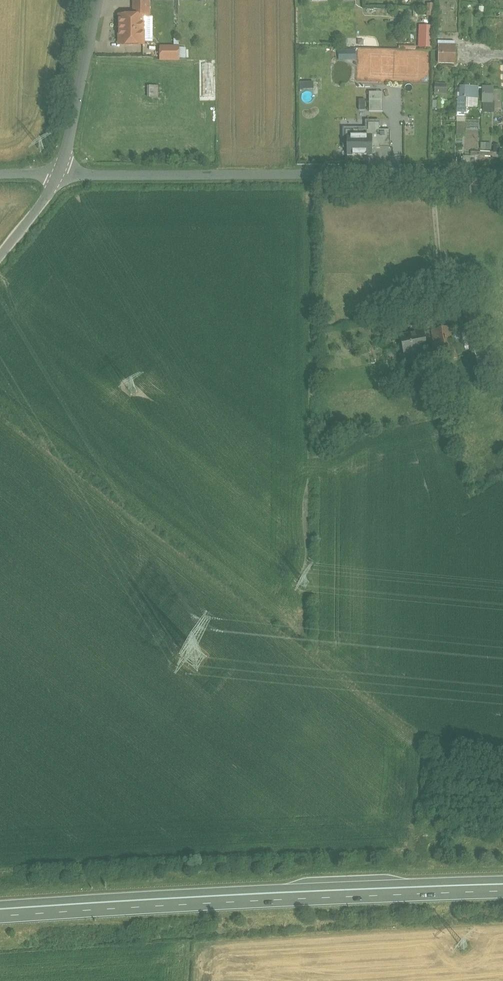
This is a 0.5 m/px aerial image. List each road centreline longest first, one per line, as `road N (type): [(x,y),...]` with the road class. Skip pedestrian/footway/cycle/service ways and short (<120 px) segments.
road 1 (trunk): [(0,915),(502,889)]
road 2 (unclassified): [(63,176),(502,174)]
road 3 (unclassified): [(63,176),(98,0)]

